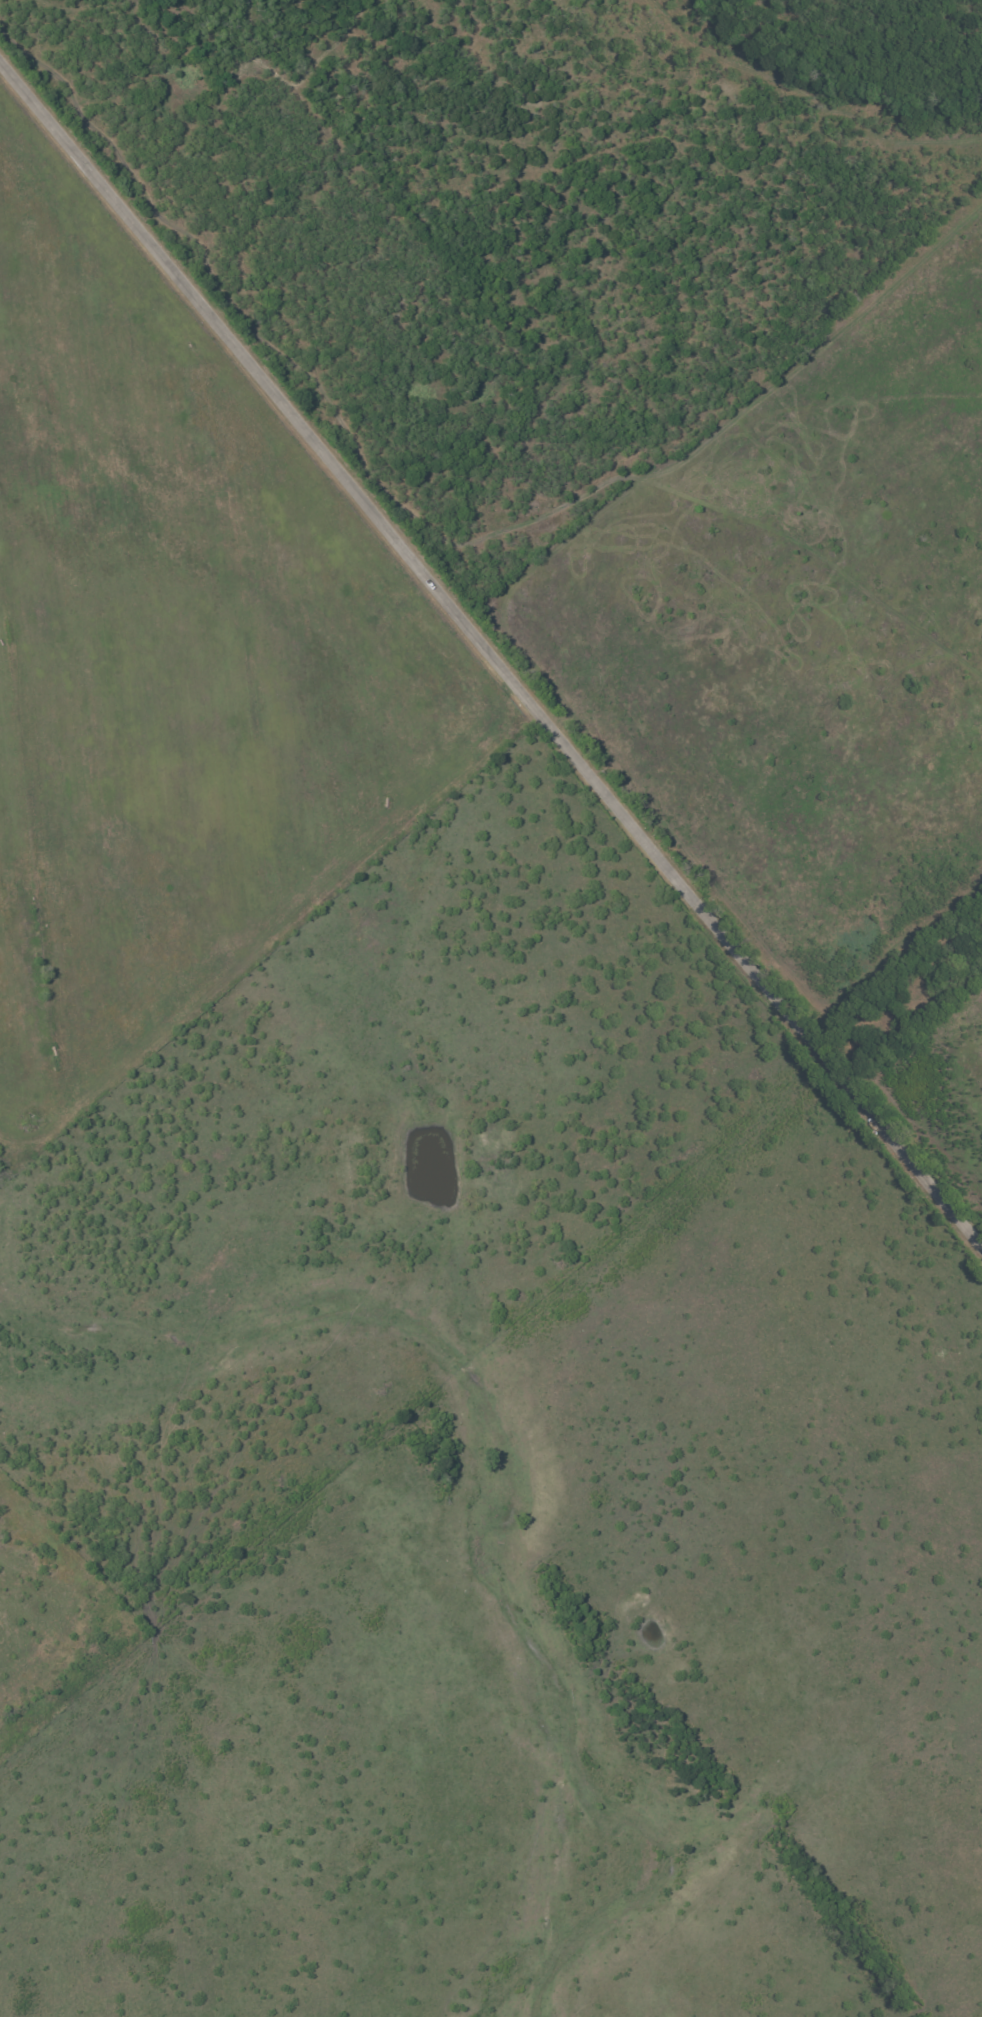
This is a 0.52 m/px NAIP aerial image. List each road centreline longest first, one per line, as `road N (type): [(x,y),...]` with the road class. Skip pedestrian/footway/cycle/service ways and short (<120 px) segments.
road 1 (tertiary): [(981,1249),(0,63)]

